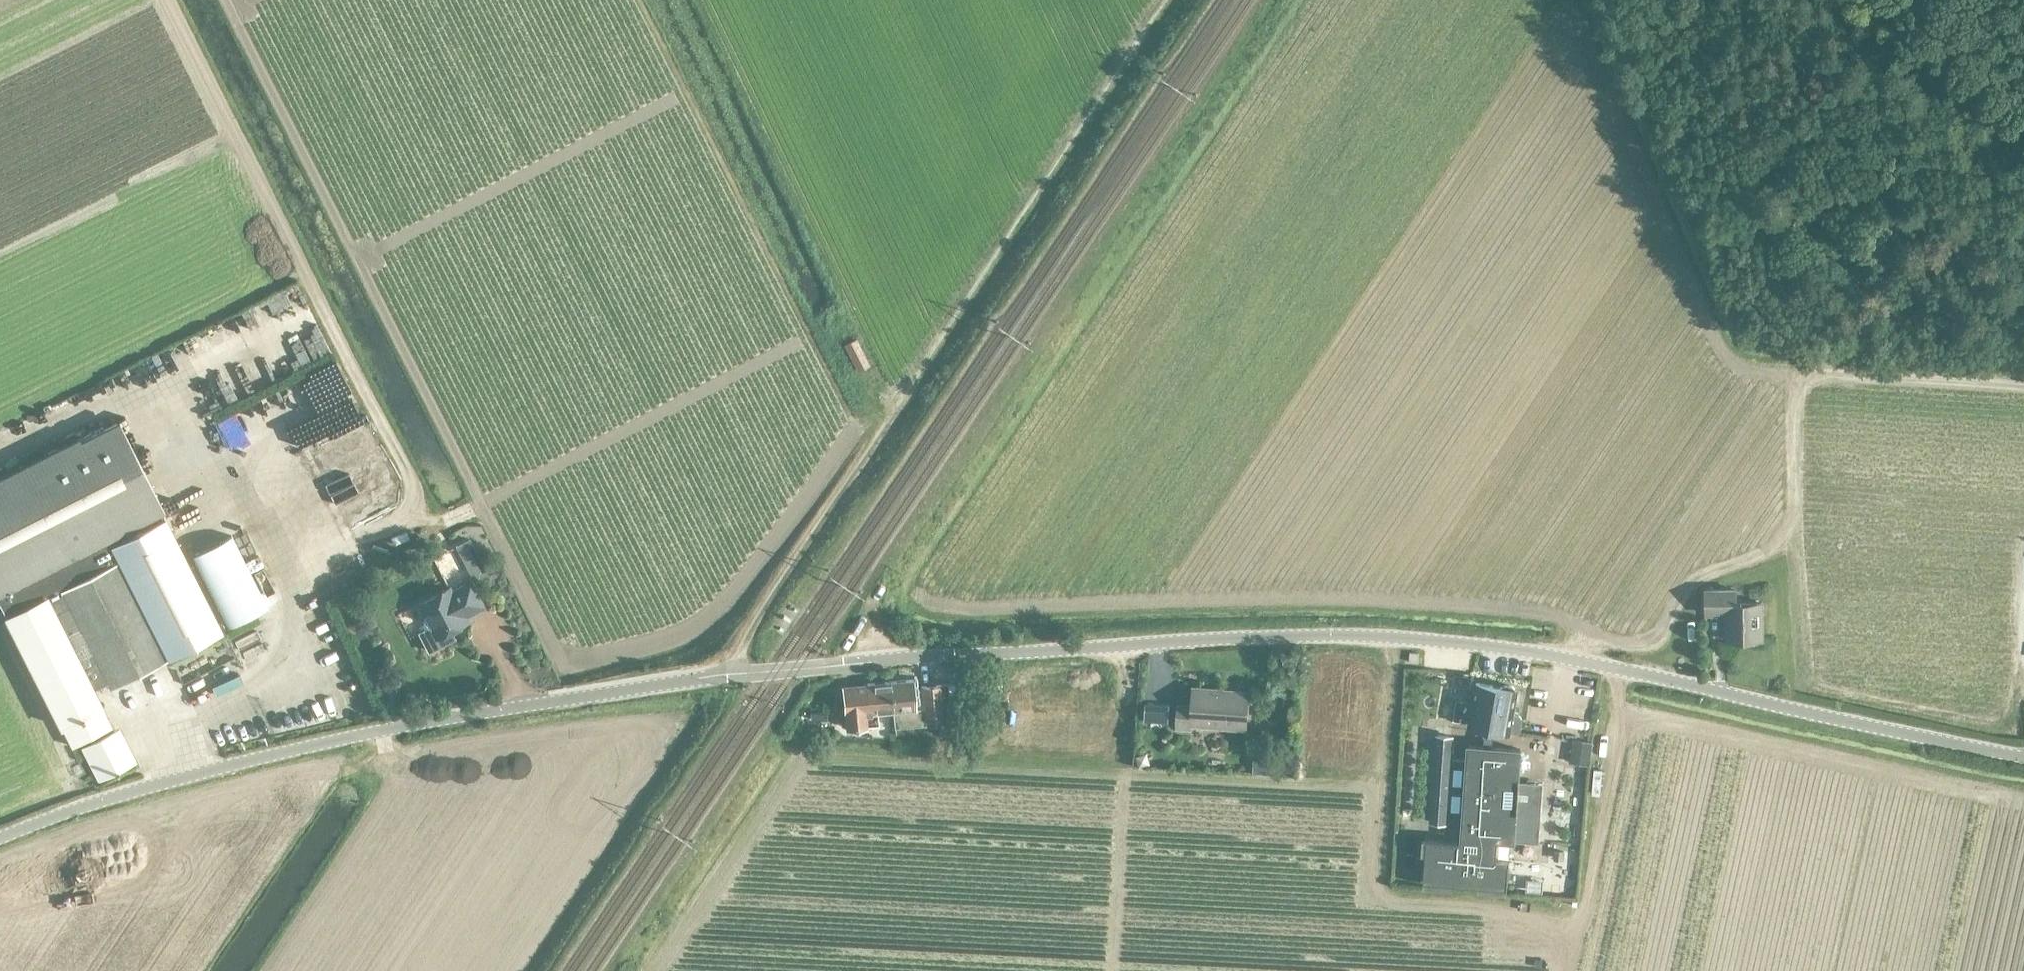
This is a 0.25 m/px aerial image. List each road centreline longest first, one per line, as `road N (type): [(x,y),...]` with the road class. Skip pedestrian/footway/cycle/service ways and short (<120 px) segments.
road 1 (unclassified): [(2023,755),(1592,662),(1414,637),(1231,637),(940,655)]
road 2 (unclassified): [(0,838),(60,811),(383,730),(727,674),(940,655)]
road 3 (track): [(1167,0),(727,674)]
road 4 (track): [(266,970),(391,783),(383,730)]

